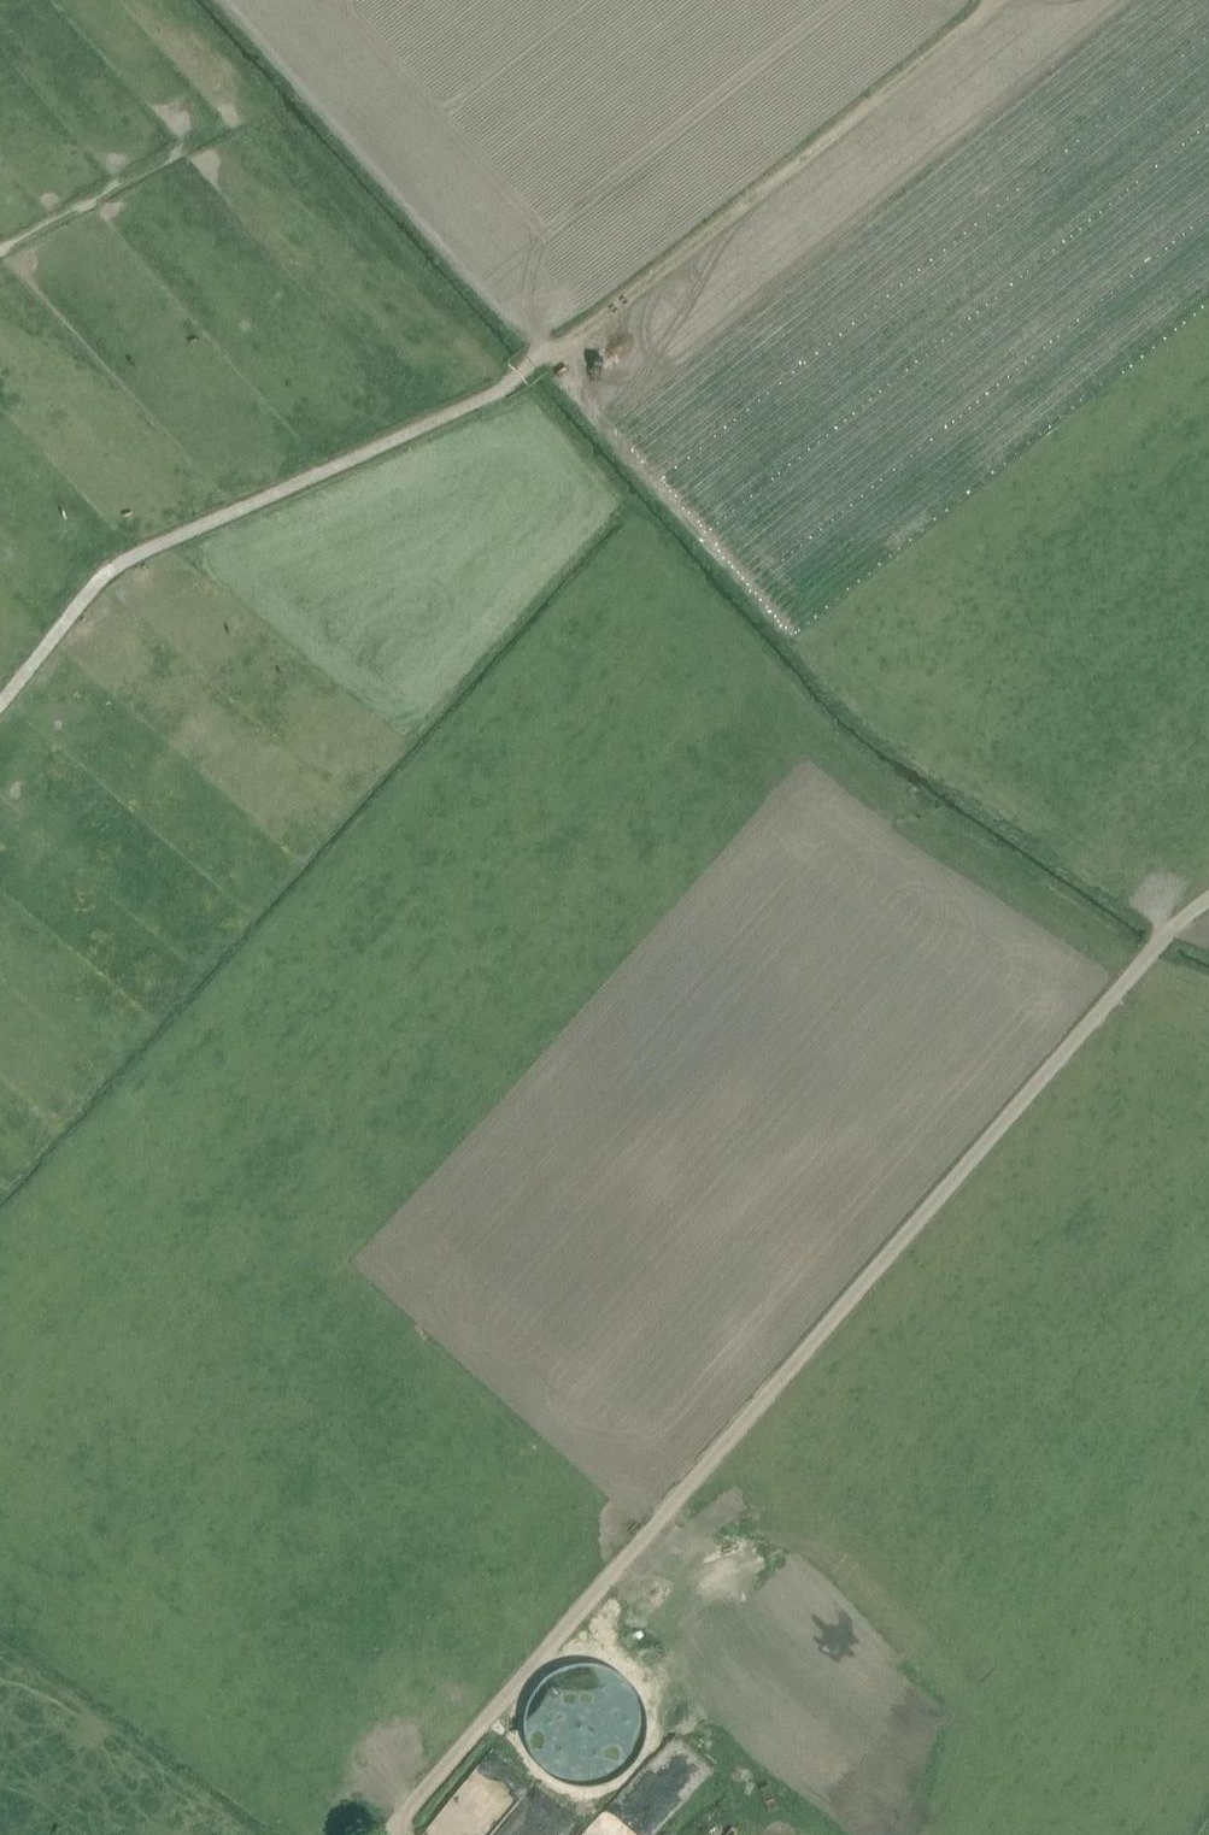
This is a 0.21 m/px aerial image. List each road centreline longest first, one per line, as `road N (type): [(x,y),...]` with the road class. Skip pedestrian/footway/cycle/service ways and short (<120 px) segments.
road 1 (track): [(1208,904),(1158,945),(453,1757),(397,1834)]
road 2 (track): [(0,702),(113,565),(513,382),(741,213),(992,0)]

